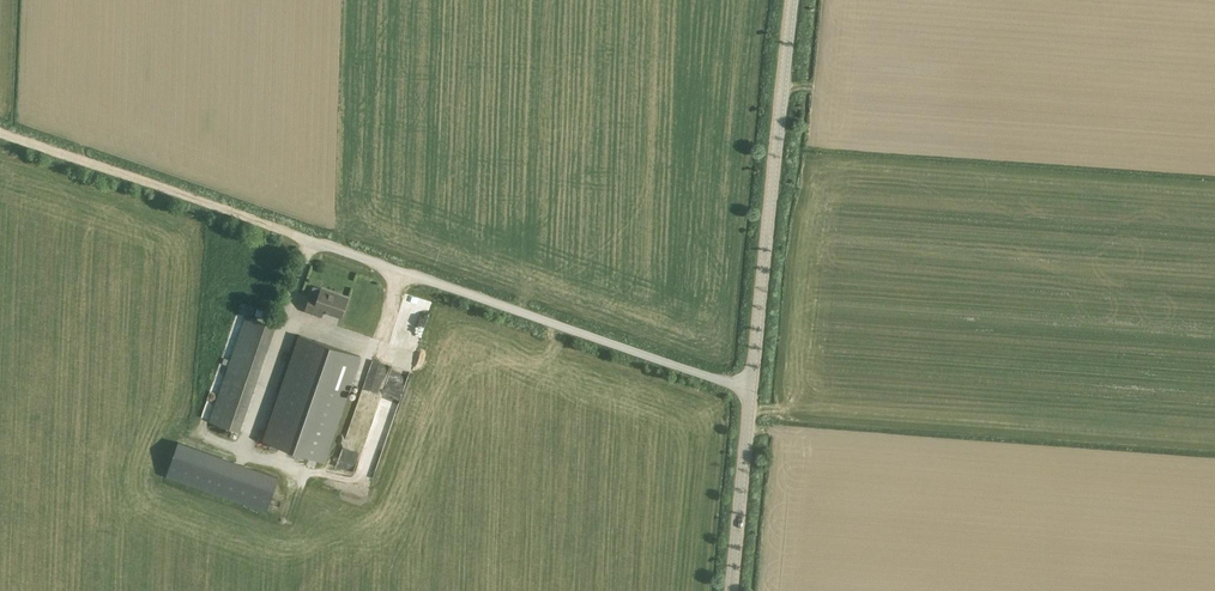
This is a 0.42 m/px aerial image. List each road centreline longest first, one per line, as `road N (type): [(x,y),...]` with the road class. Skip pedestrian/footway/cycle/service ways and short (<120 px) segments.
road 1 (unclassified): [(325,236),(751,391)]
road 2 (unclassified): [(751,391),(791,0)]
road 3 (track): [(0,131),(325,236)]
road 4 (unclassified): [(731,590),(751,391)]

